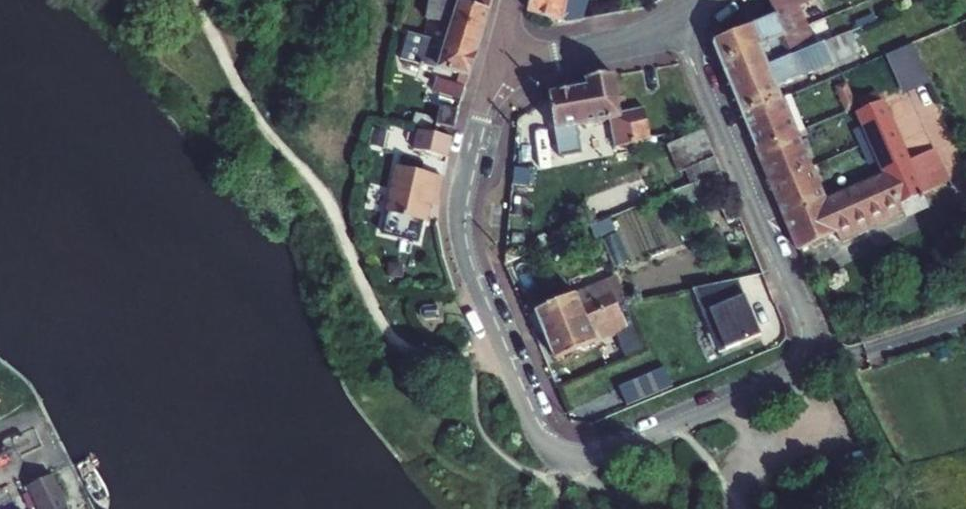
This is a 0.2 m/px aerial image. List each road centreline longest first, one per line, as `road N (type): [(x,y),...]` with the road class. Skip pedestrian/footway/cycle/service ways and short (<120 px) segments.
road 1 (residential): [(496,58),(459,203),(459,239),(537,437),(562,459),(591,457),(793,370),(810,335),(678,18)]
road 2 (residential): [(496,58),(550,57),(627,40),(678,18)]

